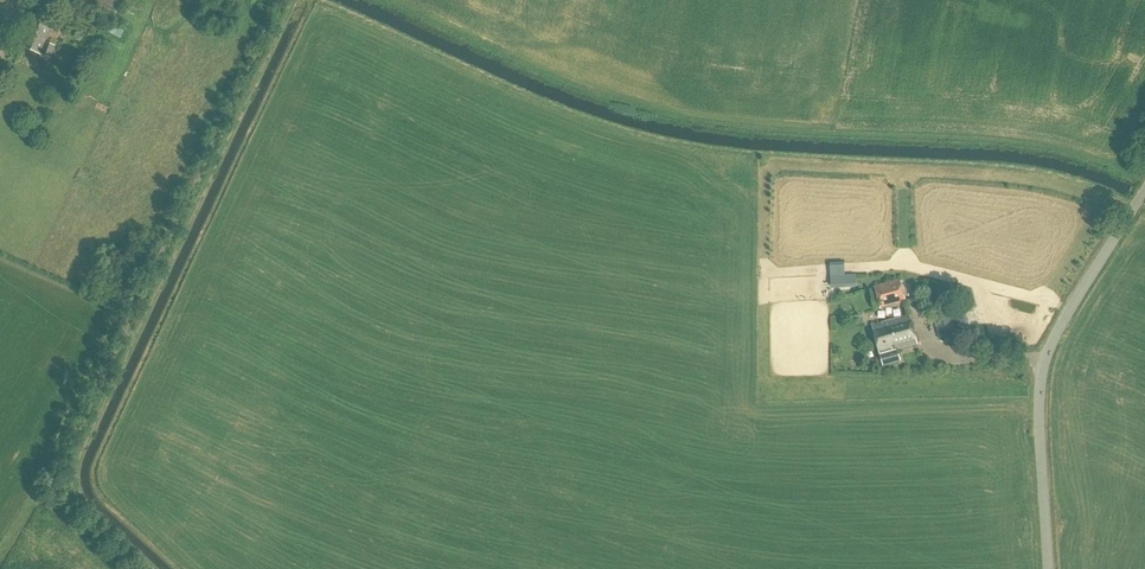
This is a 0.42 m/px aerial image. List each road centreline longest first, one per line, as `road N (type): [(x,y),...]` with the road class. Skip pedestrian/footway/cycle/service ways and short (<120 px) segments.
road 1 (unclassified): [(1049,568),(1041,377),(1050,344),(1144,192)]

